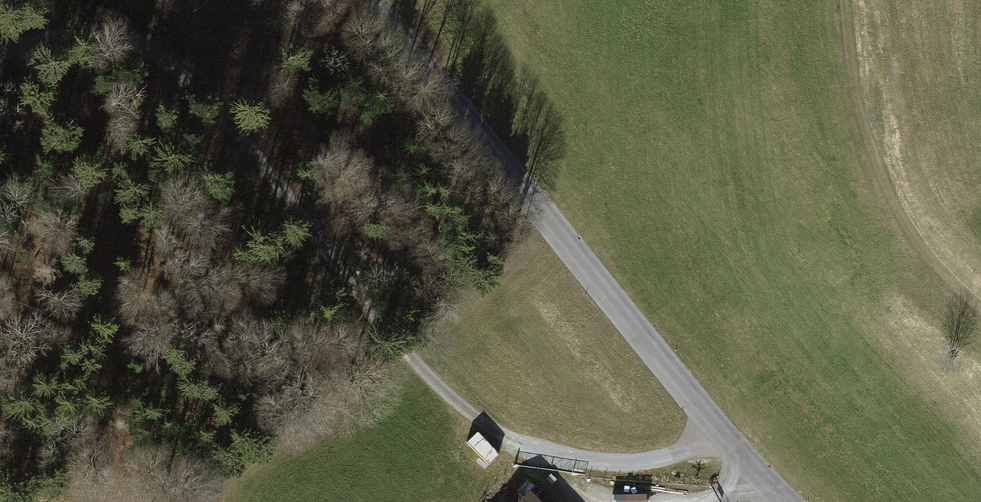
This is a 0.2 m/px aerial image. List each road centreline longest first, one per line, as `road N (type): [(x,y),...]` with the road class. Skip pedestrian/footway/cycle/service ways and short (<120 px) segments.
road 1 (track): [(0,73),(88,53),(136,62),(176,83),(218,119),(435,388),(575,501)]
road 2 (tertiary): [(365,0),(785,501)]
road 3 (track): [(849,0),(855,86),(871,155),(910,235),(980,311)]

